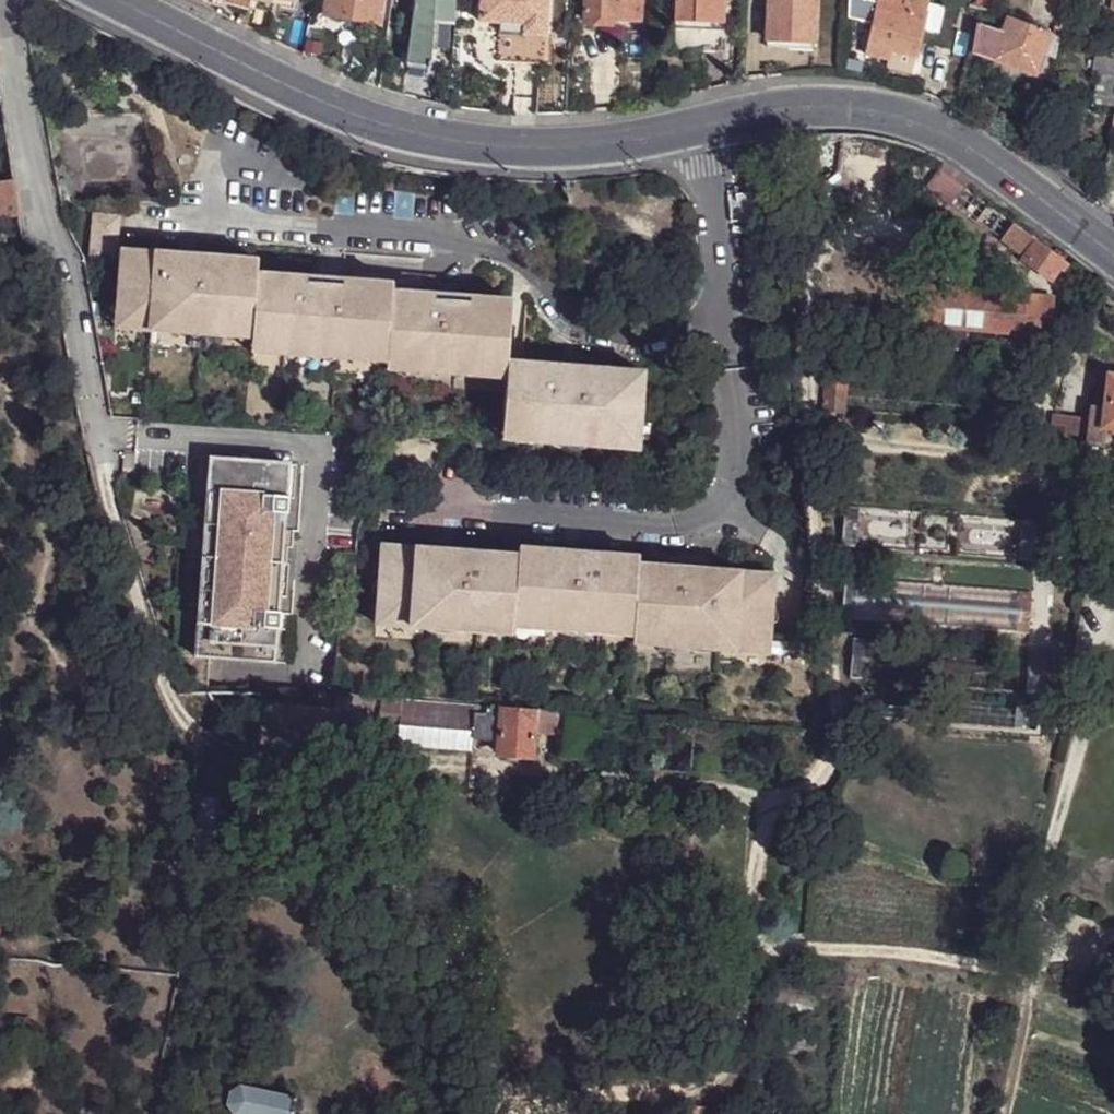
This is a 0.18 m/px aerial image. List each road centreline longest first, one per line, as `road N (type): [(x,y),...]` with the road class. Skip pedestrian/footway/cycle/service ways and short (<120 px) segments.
road 1 (tertiary): [(119,0),(343,113),(406,136),(485,147),(596,145),(834,110),(889,114),(938,128),(1113,254)]
road 2 (track): [(95,420),(120,534),(173,694),(223,753),(250,763),(792,801)]
road 3 (track): [(817,465),(829,728),(812,779),(759,841),(752,998),(740,1063),(724,1081)]
road 4 (track): [(1083,371),(1053,405),(1048,626),(1092,702),(1020,967)]
road 5 (track): [(749,948),(1020,967),(1028,1031),(1009,1113)]

